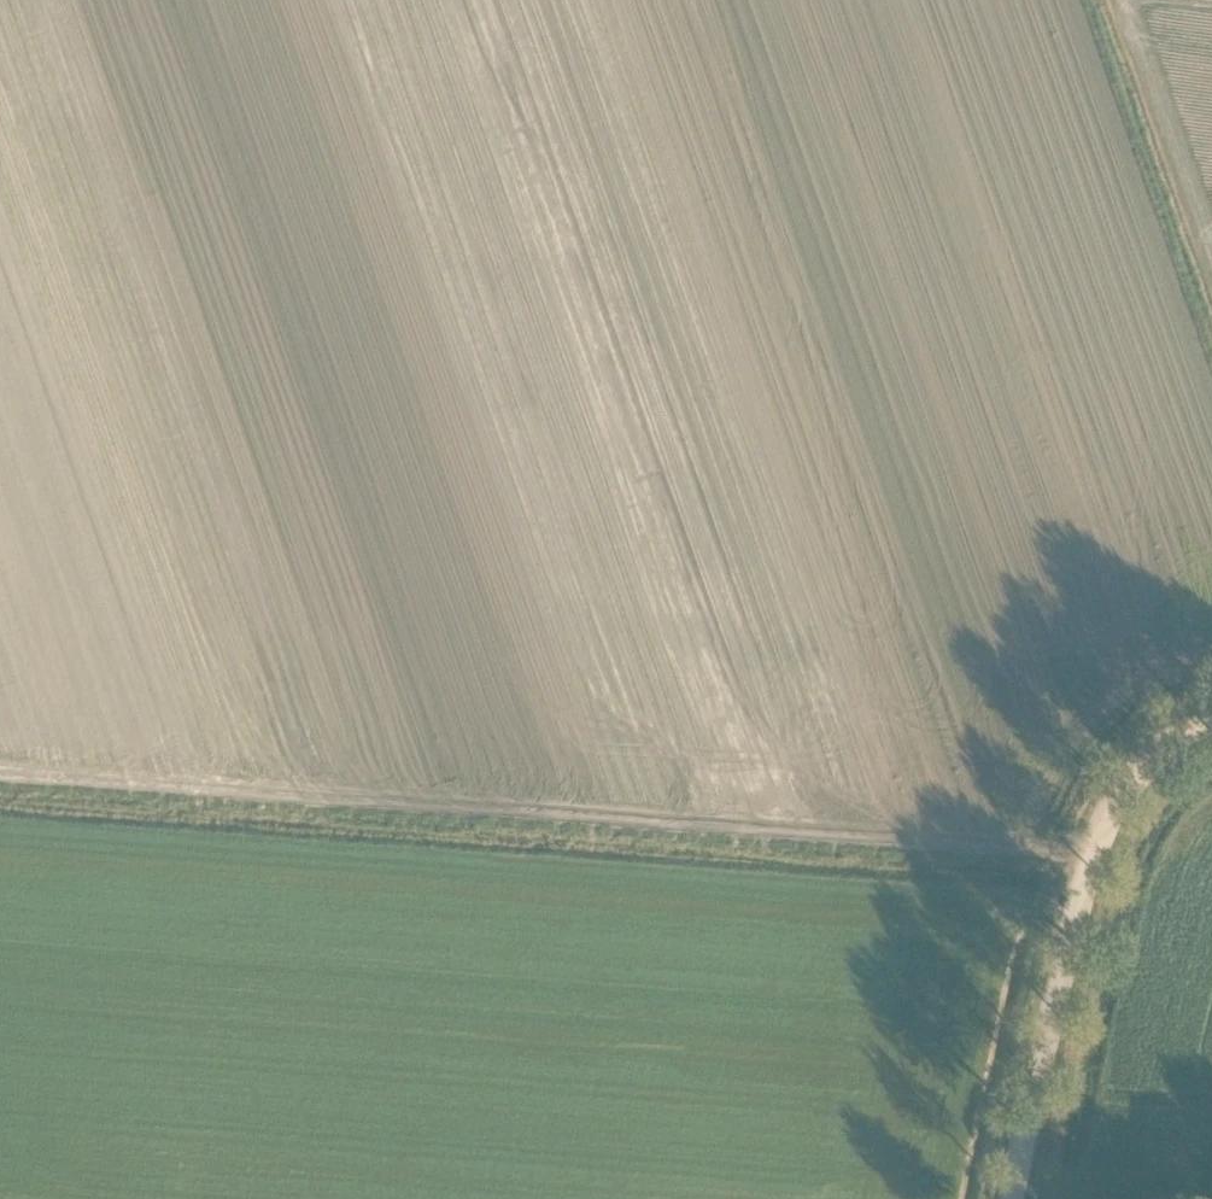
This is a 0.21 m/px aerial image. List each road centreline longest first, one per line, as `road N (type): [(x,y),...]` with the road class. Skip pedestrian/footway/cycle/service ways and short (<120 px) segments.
road 1 (tertiary): [(1014,1198),(1094,836),(1128,779),(1211,732)]

